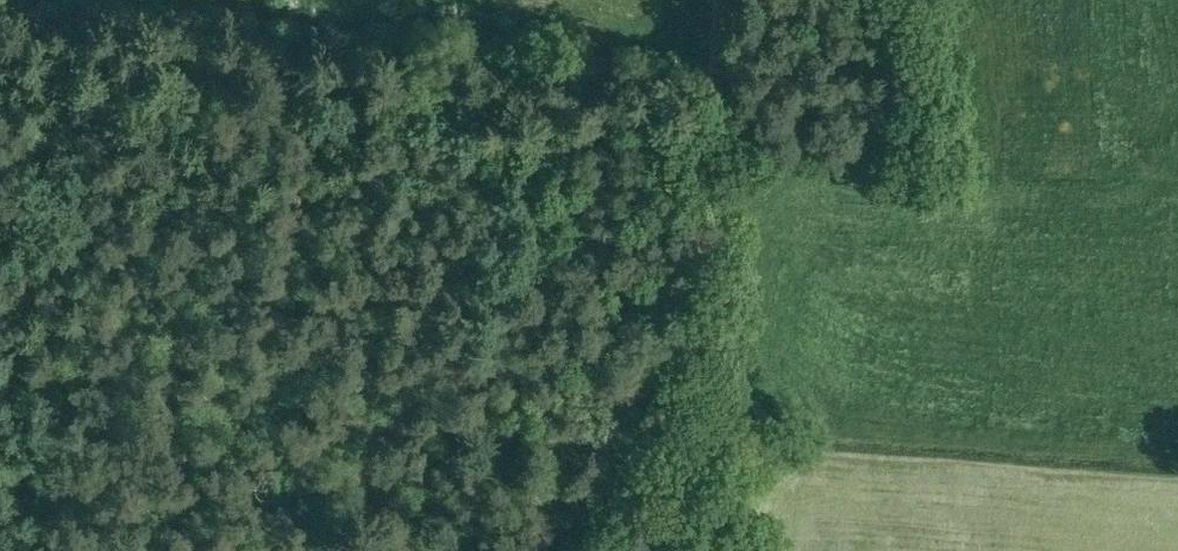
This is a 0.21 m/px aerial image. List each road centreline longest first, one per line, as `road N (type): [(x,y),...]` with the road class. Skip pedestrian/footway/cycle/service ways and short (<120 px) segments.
road 1 (track): [(681,550),(726,0)]

